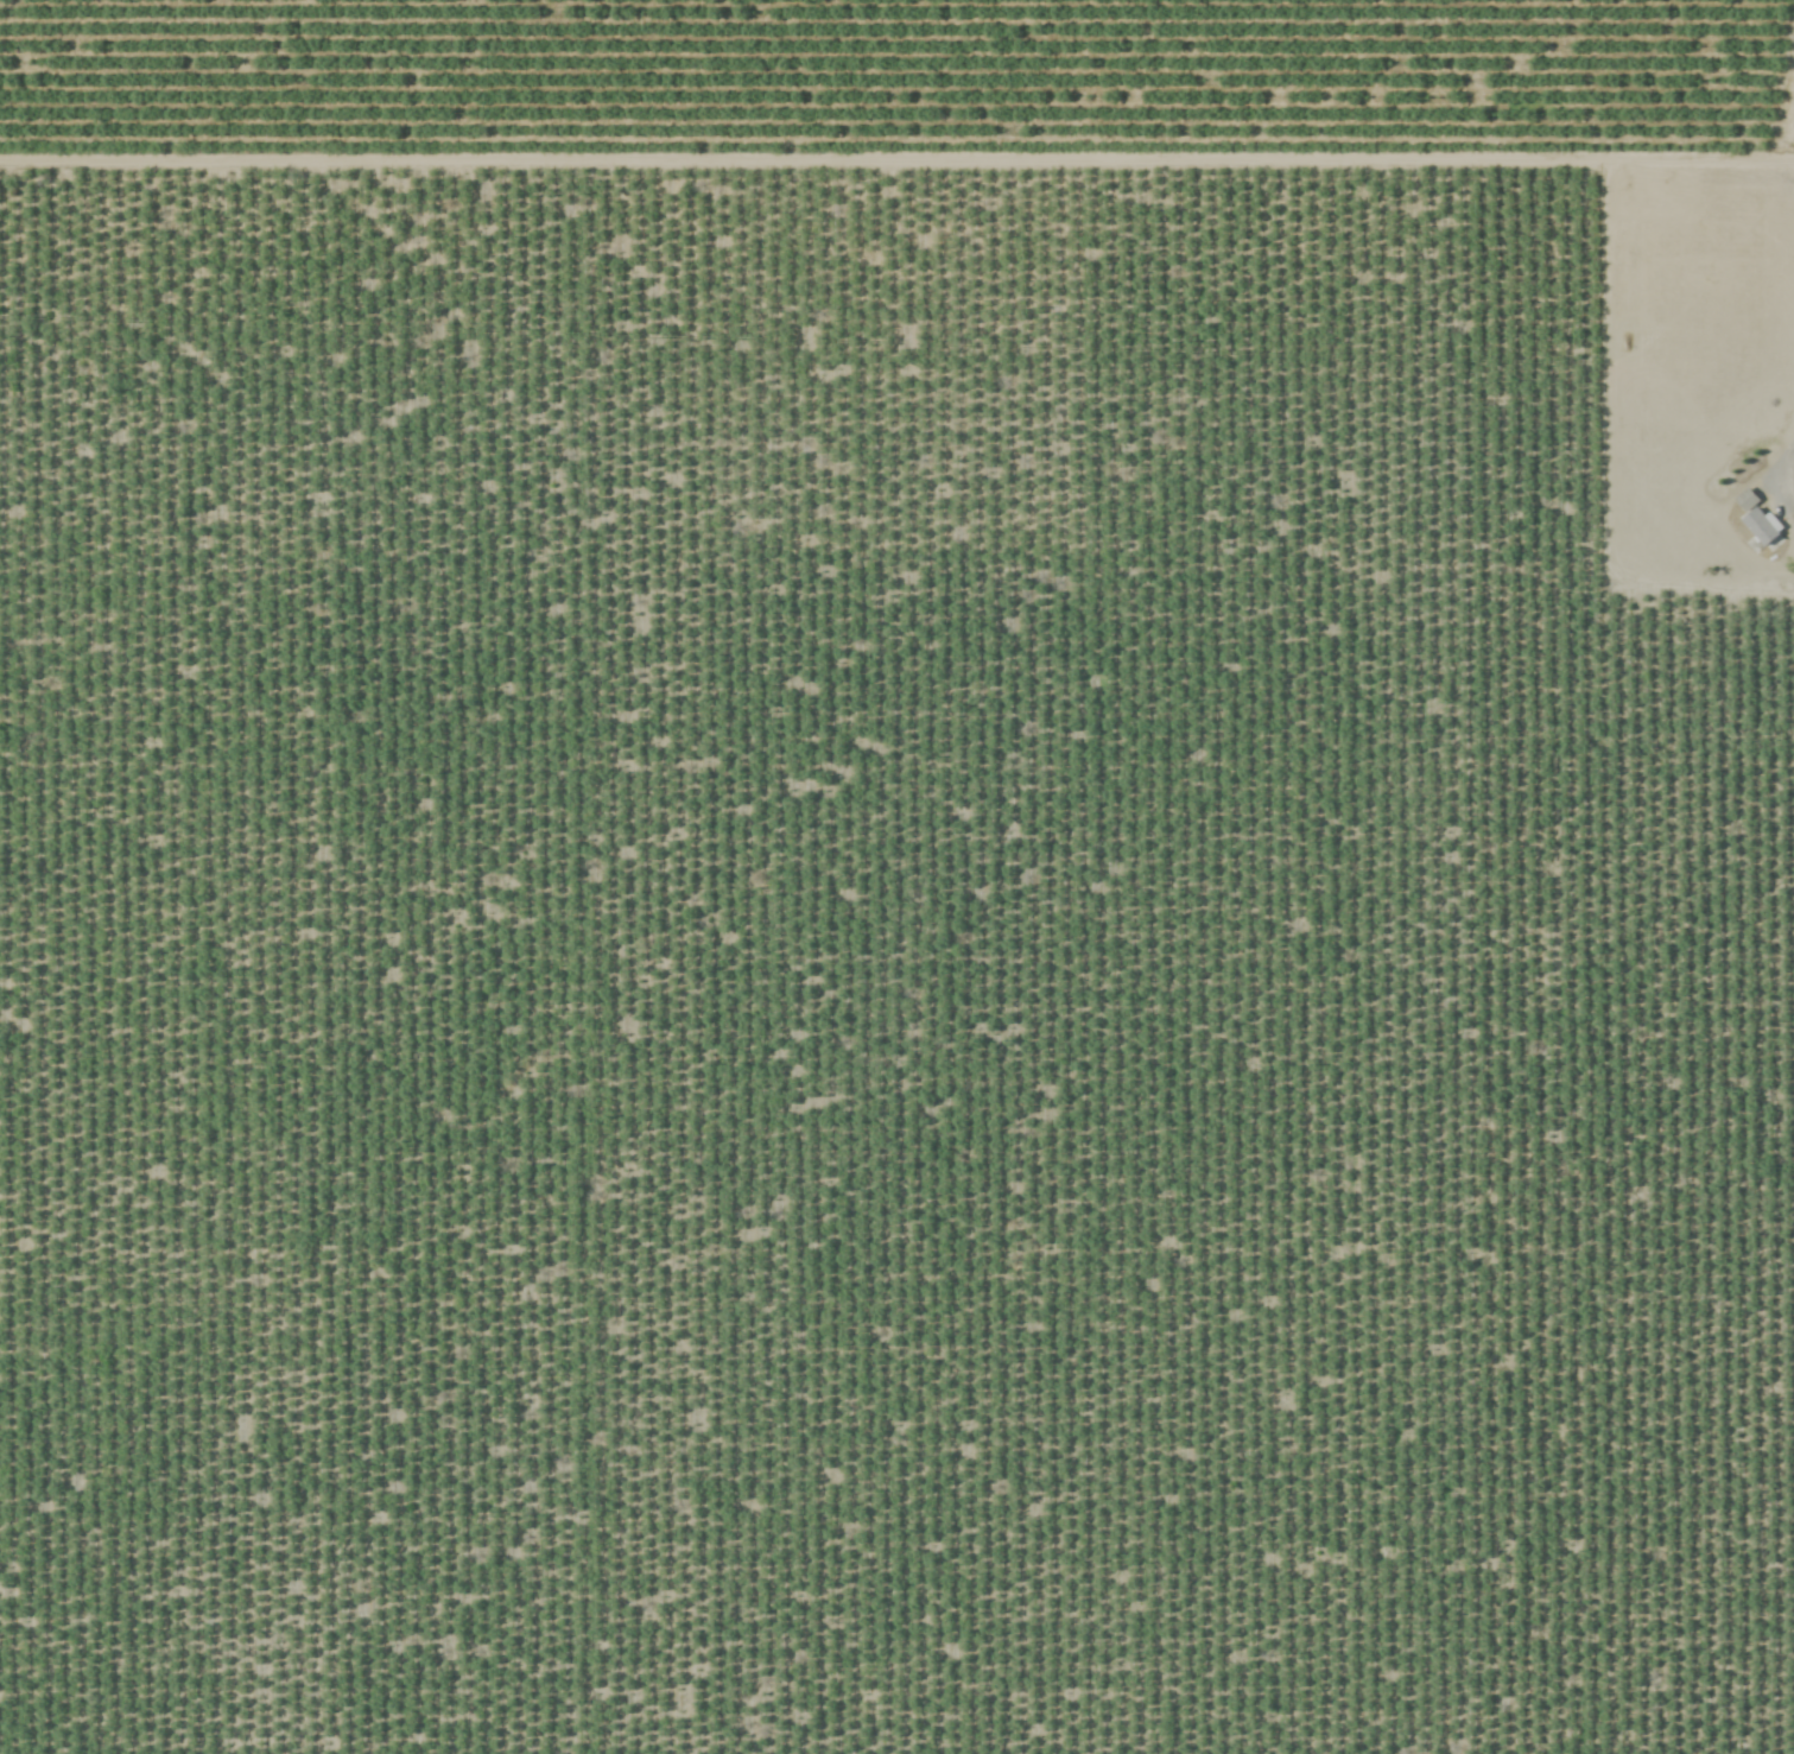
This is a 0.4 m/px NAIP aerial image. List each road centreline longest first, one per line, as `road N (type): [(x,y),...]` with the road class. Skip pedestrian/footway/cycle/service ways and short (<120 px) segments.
road 1 (track): [(0,171),(1159,169)]
road 2 (residential): [(1219,153),(1793,157)]

